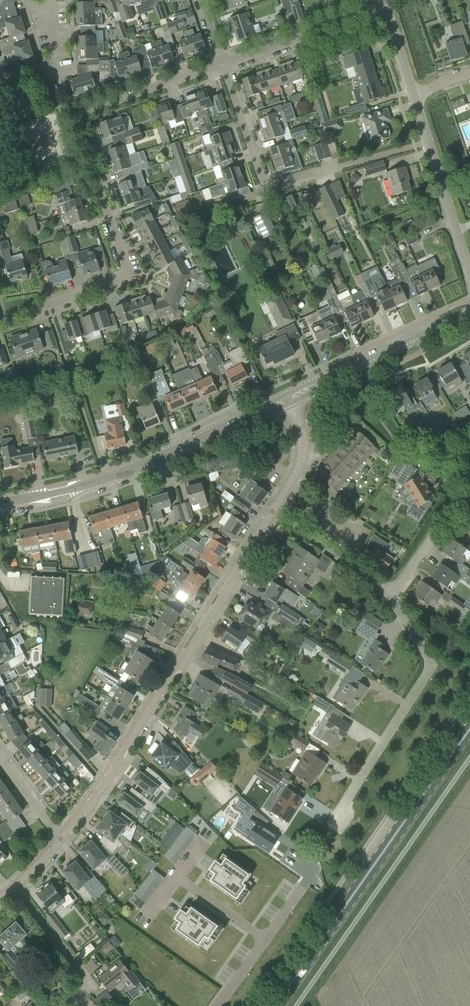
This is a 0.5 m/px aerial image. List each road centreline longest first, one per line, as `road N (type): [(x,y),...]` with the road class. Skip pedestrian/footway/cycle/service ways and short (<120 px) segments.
road 1 (residential): [(0,317),(110,286),(125,273),(81,136),(85,112),(224,64)]
road 2 (unclassified): [(61,839),(116,765),(272,512)]
road 3 (primary): [(278,1005),(469,728)]
road 4 (unclassified): [(0,503),(138,467),(286,399)]
road 5 (residential): [(429,142),(270,184),(259,174),(224,64)]
road 6 (residential): [(336,824),(428,667),(388,593)]
road 7 (unclassified): [(286,399),(469,312)]
road 8 (residential): [(388,593),(448,510),(441,442),(469,433)]
road 9 (residential): [(224,64),(382,1)]
road 10 (residential): [(66,1005),(91,986),(16,885)]
road 11 (residential): [(388,593),(272,512)]
road 12 (residential): [(301,891),(220,1005)]
road 13 (residential): [(469,273),(429,142)]
road 14 (unclassified): [(272,512),(301,451),(286,399)]

